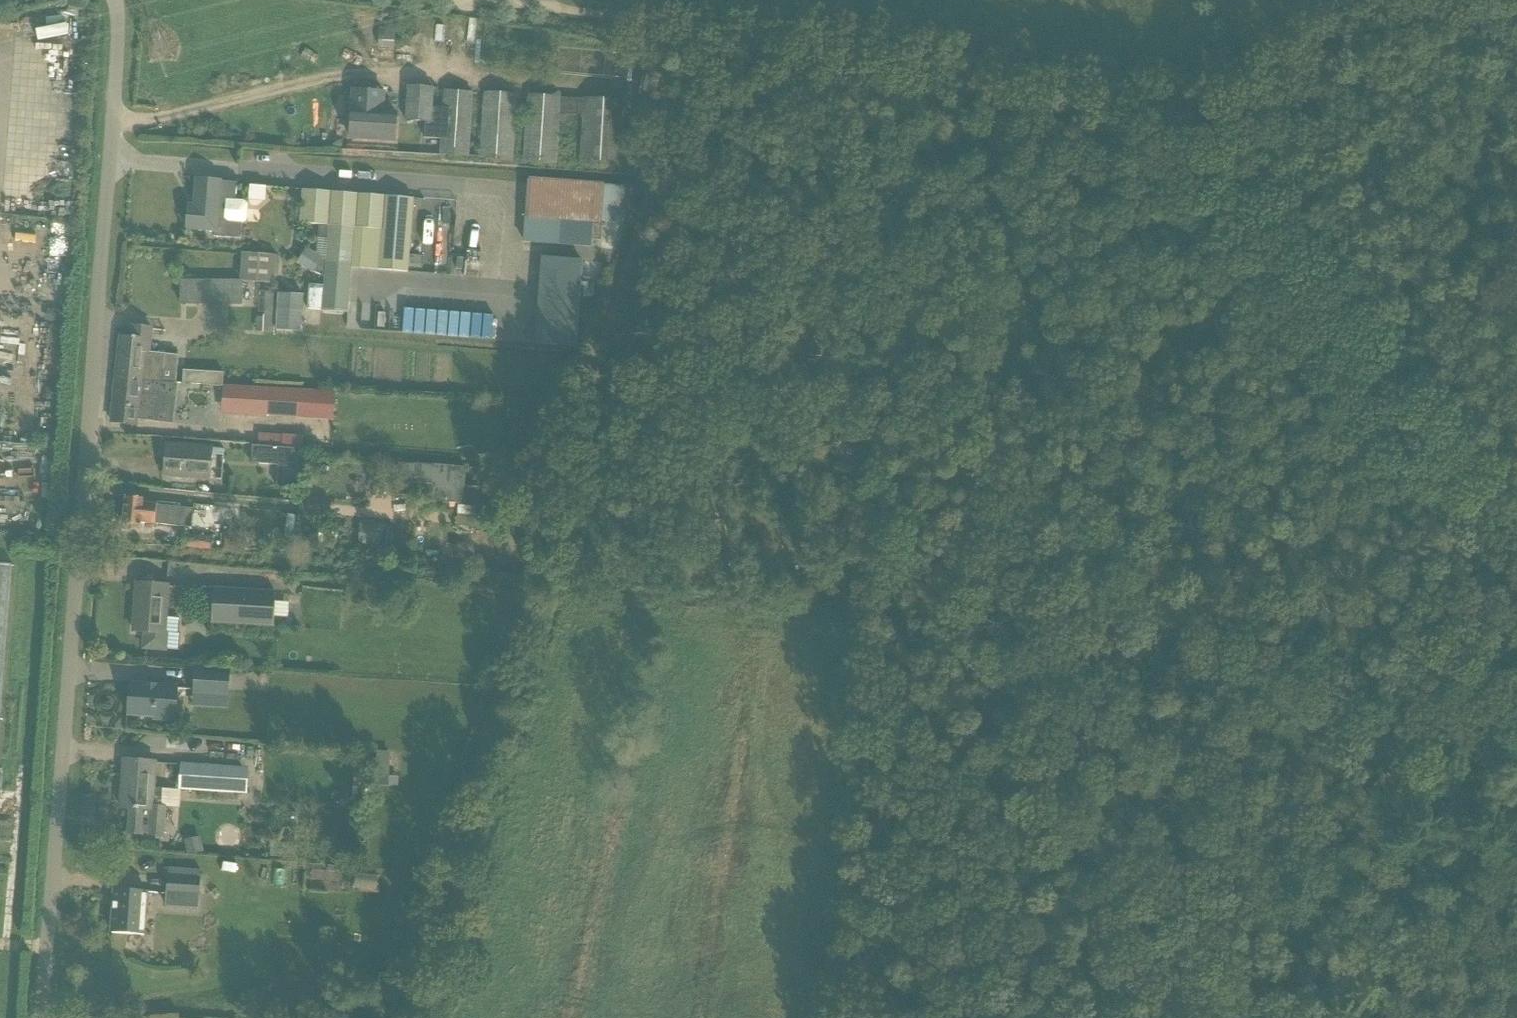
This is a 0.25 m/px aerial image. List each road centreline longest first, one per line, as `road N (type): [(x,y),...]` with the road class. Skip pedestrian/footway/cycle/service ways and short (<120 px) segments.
road 1 (residential): [(47,1017),(119,0)]
road 2 (track): [(1516,583),(1157,110)]
road 3 (track): [(1157,110),(761,37),(619,22)]
road 4 (track): [(1084,1017),(1288,855),(1516,702)]
road 5 (track): [(1157,110),(1516,14)]
road 6 (unclassified): [(619,22),(488,0)]

